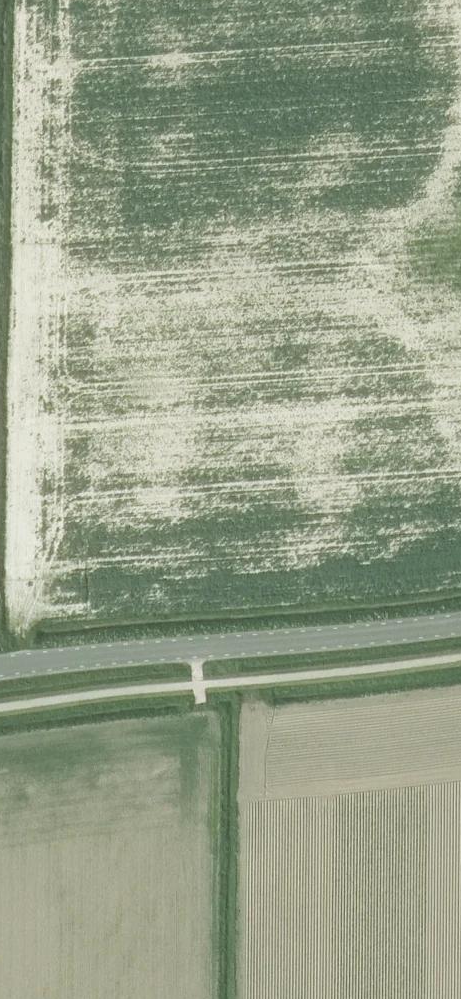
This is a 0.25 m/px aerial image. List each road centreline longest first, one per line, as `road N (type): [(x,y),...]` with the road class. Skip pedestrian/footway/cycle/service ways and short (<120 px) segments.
road 1 (tertiary): [(0,666),(460,621)]

